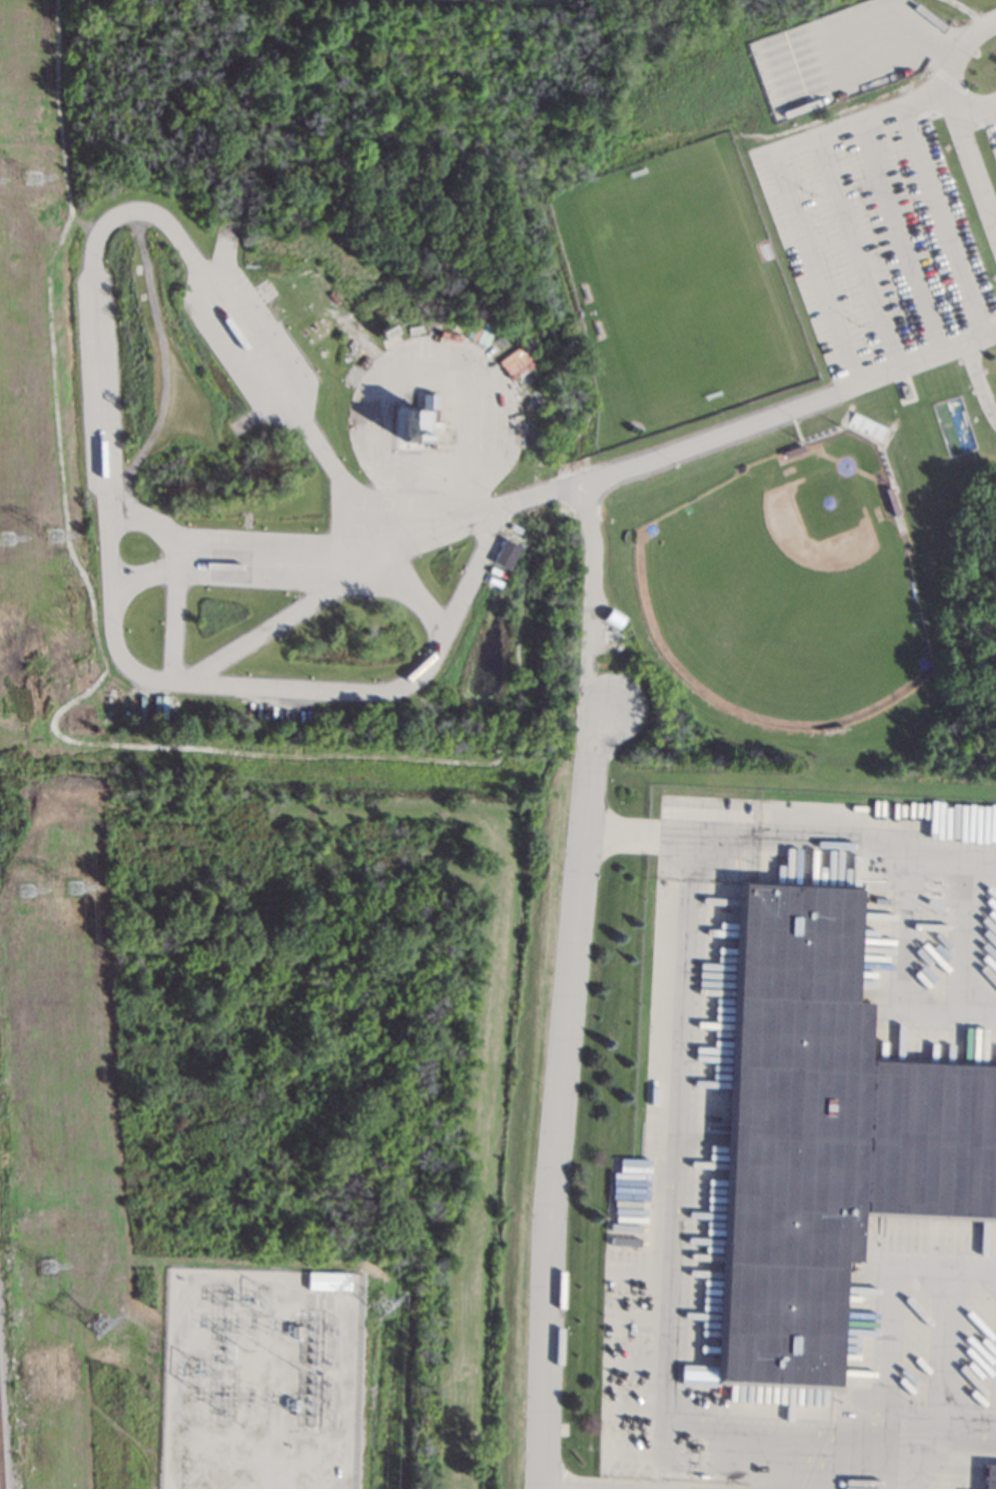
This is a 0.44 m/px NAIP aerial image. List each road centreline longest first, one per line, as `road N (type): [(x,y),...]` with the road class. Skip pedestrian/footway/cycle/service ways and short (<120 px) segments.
road 1 (residential): [(609,707),(591,736),(581,830),(548,1217),(540,1488)]

